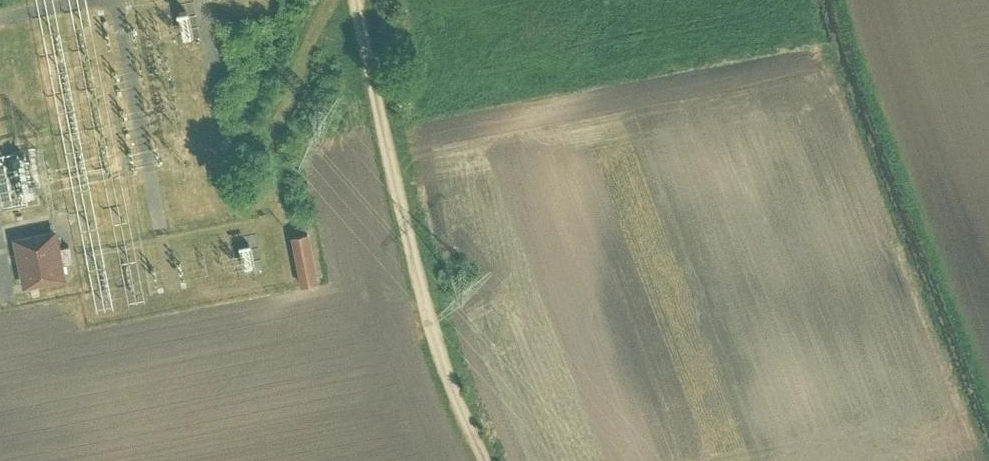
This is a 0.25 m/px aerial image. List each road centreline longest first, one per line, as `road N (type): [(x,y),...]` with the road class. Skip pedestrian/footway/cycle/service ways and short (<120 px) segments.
road 1 (track): [(487,460),(456,402),(428,310),(363,0)]
road 2 (track): [(280,284),(266,216),(272,175),(333,0)]

